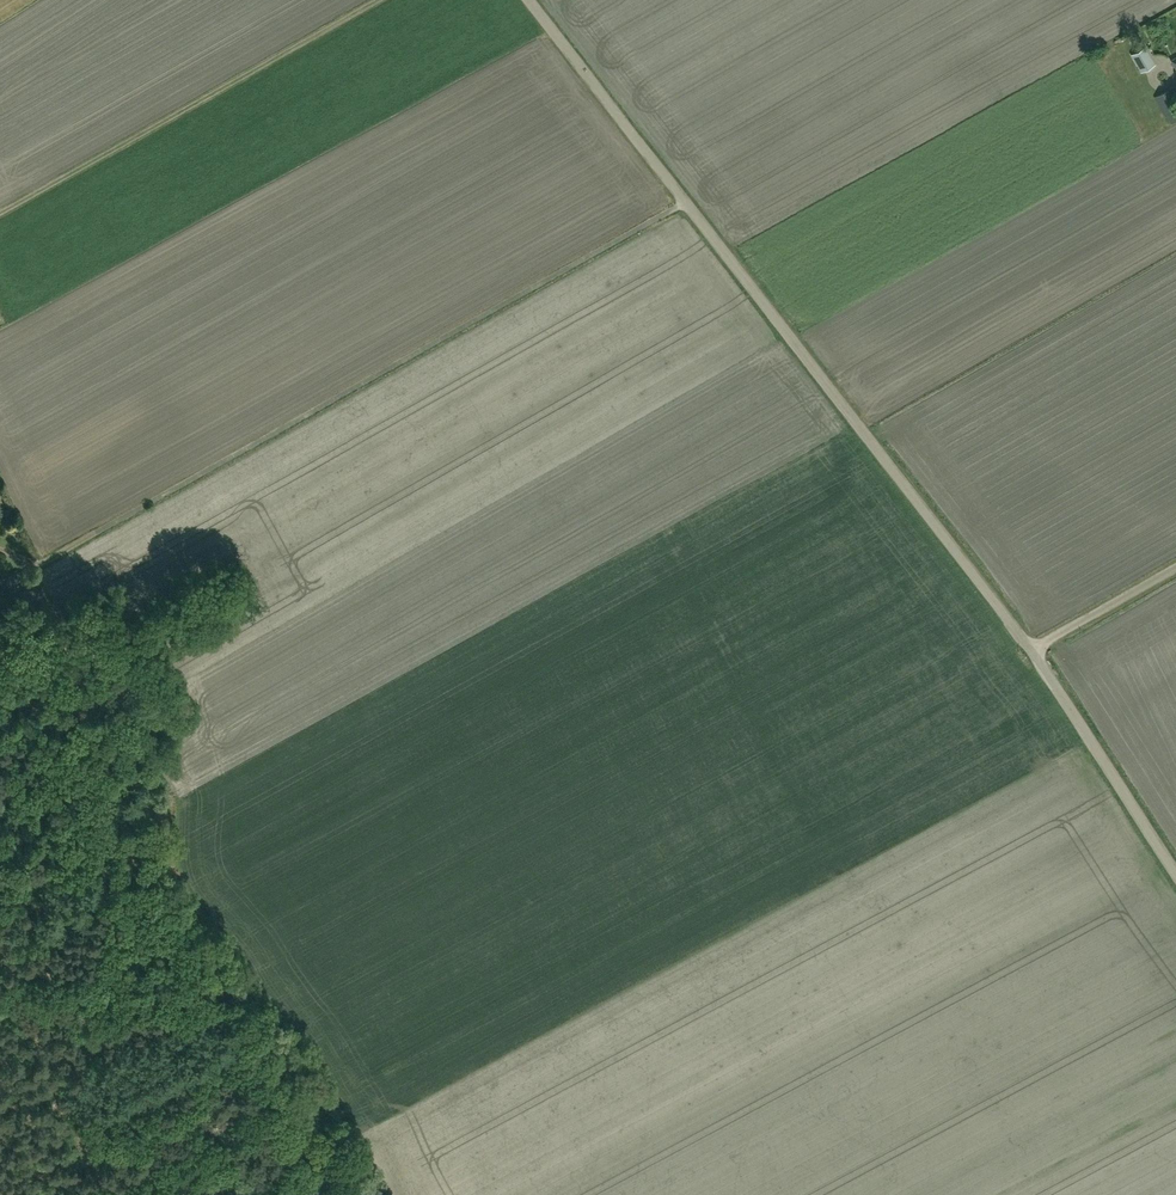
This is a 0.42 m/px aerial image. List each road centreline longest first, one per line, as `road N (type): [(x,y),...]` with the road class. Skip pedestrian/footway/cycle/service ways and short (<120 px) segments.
road 1 (unclassified): [(1033,650),(528,0)]
road 2 (unclassified): [(1175,876),(1033,650)]
road 3 (unclassified): [(1033,650),(1175,568)]
road 4 (track): [(63,1071),(11,942)]
road 5 (track): [(111,1194),(63,1071)]

